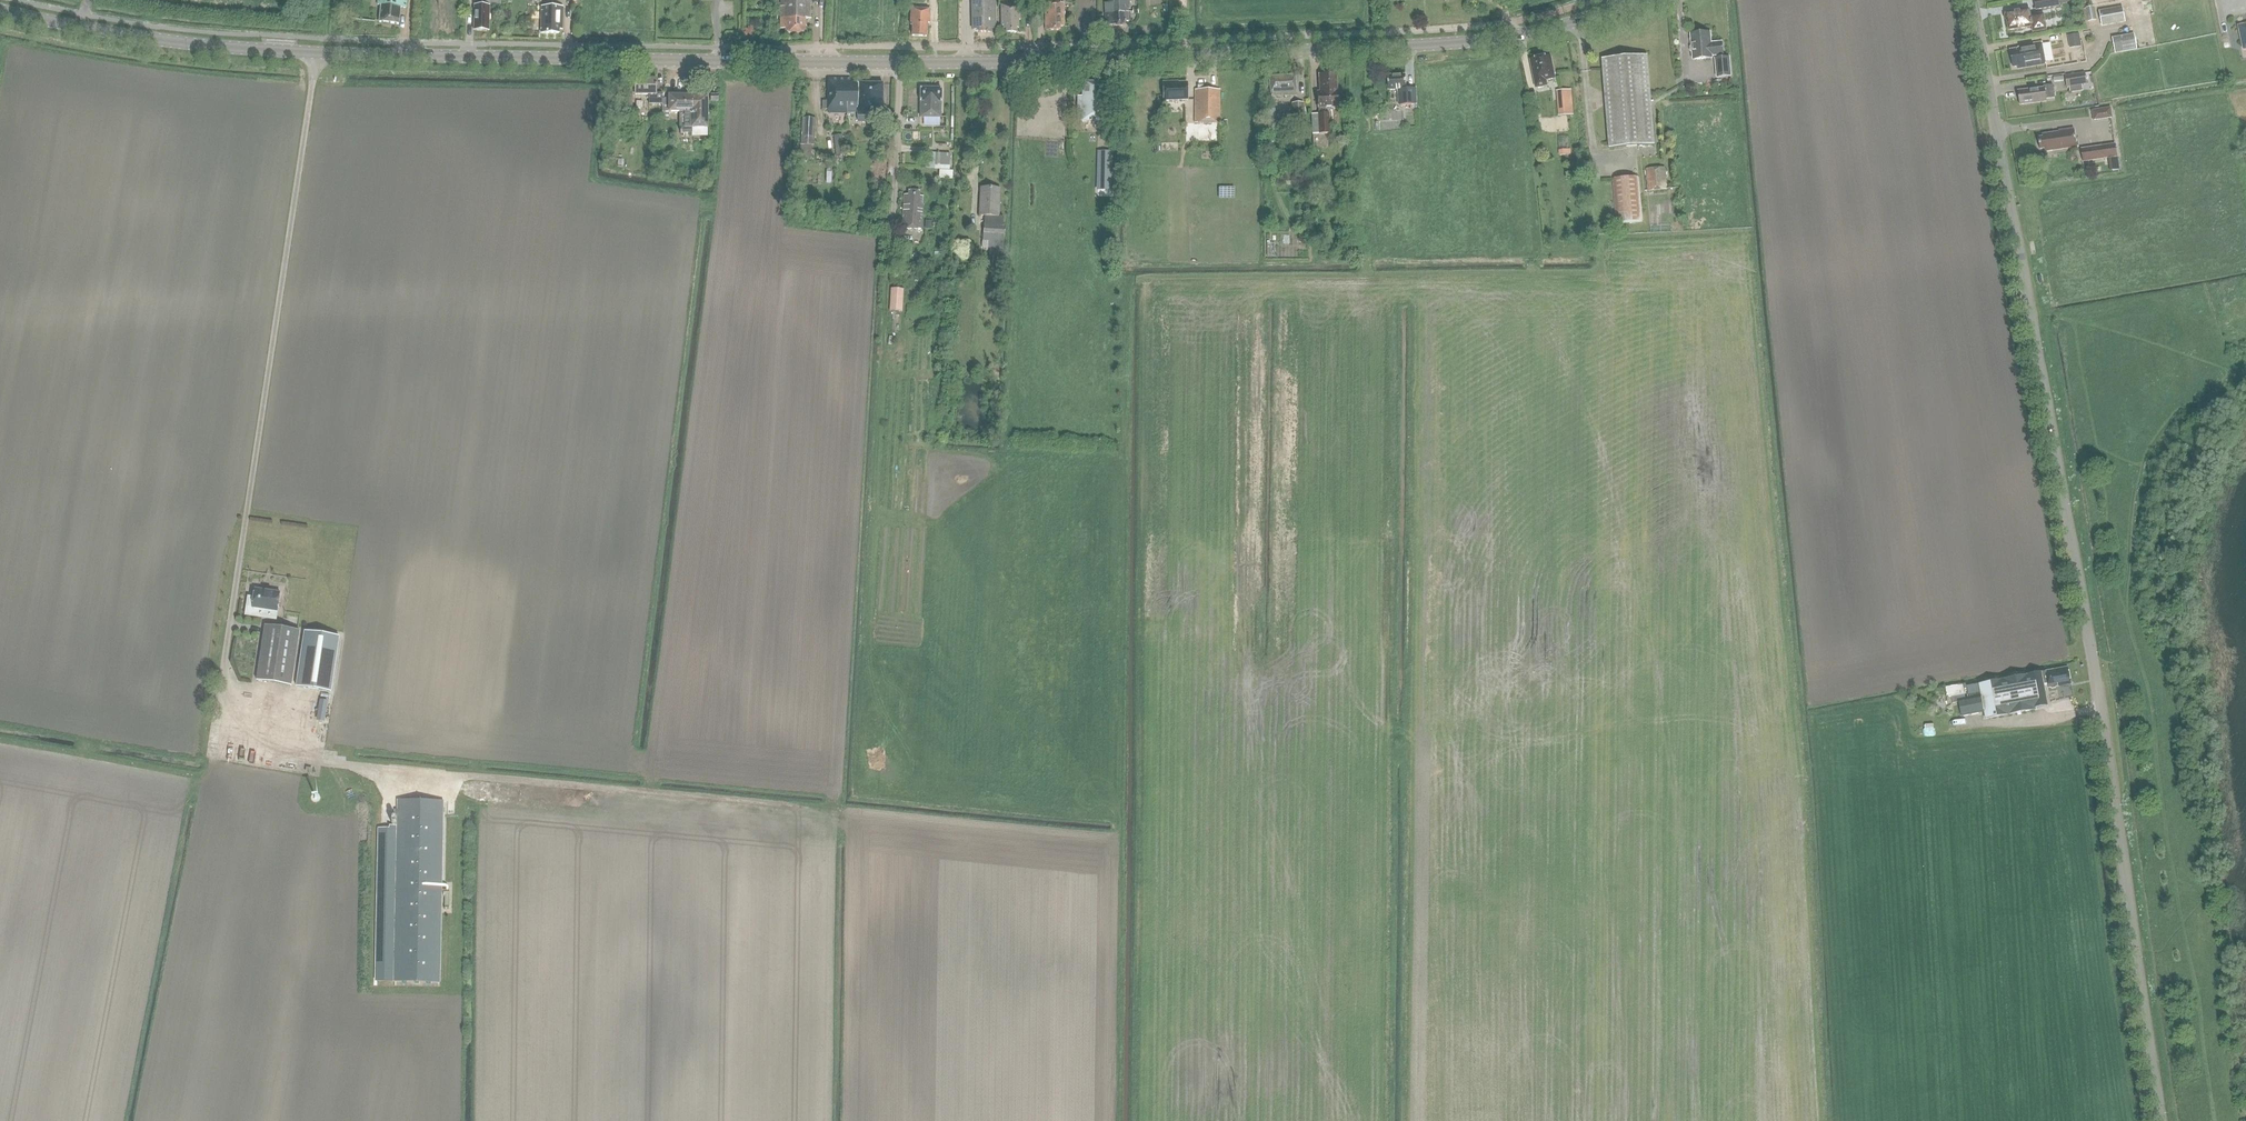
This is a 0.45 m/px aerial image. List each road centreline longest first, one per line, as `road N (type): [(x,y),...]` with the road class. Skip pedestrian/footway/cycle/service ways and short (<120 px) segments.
road 1 (secondary): [(1185,54),(858,63),(316,53),(160,40),(0,9)]
road 2 (tertiary): [(2161,1120),(2069,517),(1972,0)]
road 3 (secondary): [(1185,54),(1469,42),(1560,26),(1632,0)]

